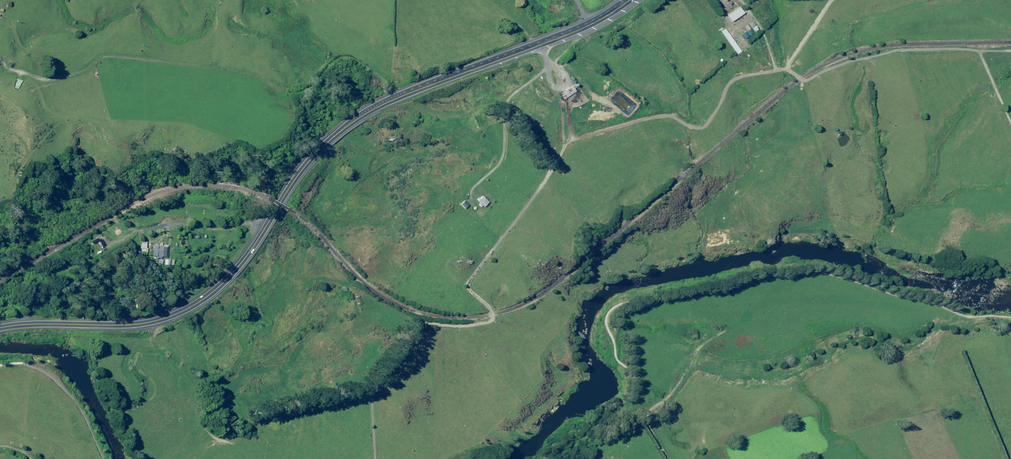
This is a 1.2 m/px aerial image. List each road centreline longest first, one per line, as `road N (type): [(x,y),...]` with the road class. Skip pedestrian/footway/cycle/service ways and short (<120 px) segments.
road 1 (trunk): [(629,0),(588,26),(405,95),(345,127),(295,180),(236,264),(183,309),(123,323),(0,325)]
road 2 (track): [(375,458),(374,373),(415,324),(489,320),(491,310),(468,280),(540,187),(567,140),(566,108),(582,99)]
road 3 (track): [(567,140),(667,116),(701,127),(729,84),(777,70),(808,81),(861,57),(906,49),(1010,52)]
road 4 (track): [(668,458),(646,420),(698,348),(726,329)]
road 5 (track): [(468,198),(498,164),(506,105),(548,69)]

